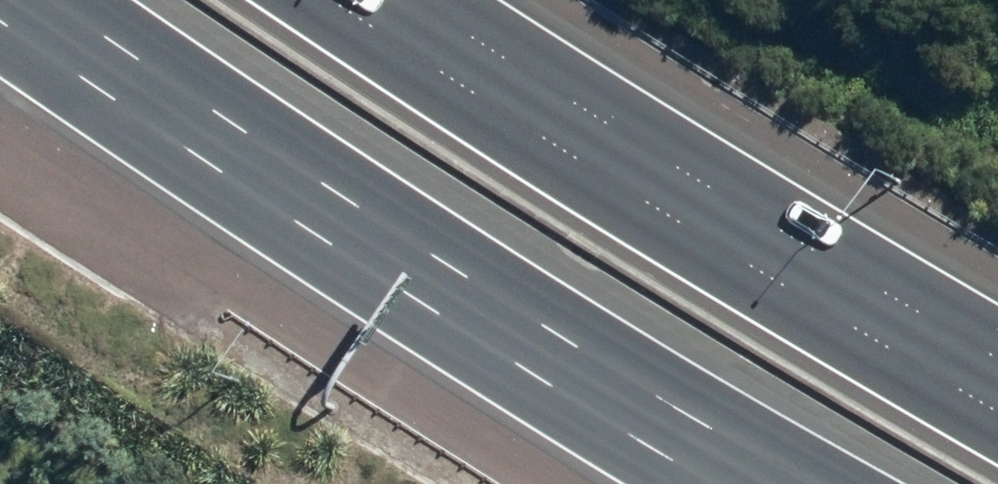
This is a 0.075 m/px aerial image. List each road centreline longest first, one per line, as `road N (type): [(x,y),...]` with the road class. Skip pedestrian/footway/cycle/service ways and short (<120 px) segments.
road 1 (motorway): [(808,483),(454,272),(60,0)]
road 2 (motorway): [(334,0),(473,94),(997,412)]

